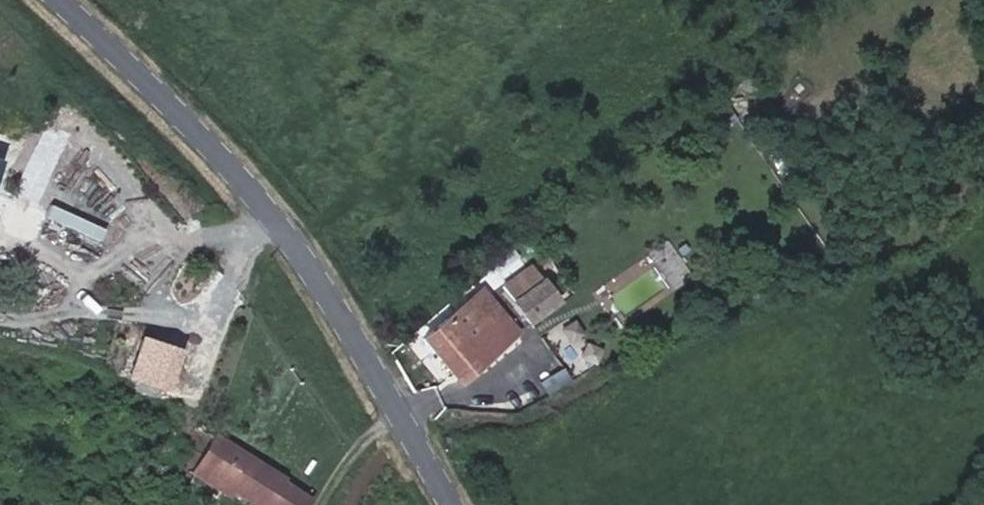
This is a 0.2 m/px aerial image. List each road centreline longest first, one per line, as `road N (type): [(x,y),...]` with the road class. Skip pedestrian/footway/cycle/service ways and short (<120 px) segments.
road 1 (tertiary): [(454,504),(311,263),(236,174),(58,0)]

